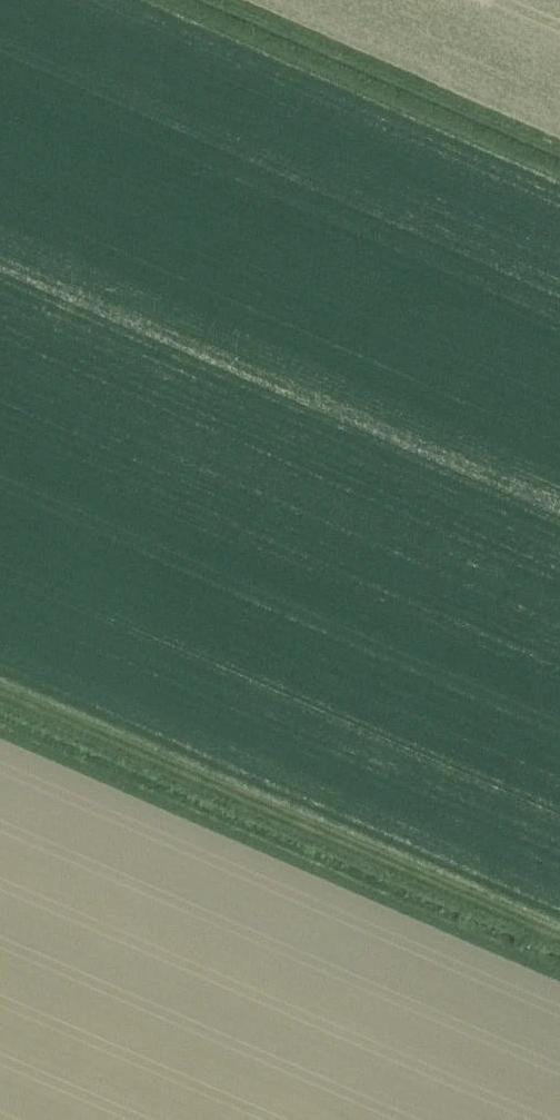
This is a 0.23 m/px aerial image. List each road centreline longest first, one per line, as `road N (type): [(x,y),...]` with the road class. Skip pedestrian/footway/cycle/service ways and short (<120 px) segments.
road 1 (track): [(0,694),(559,938)]

